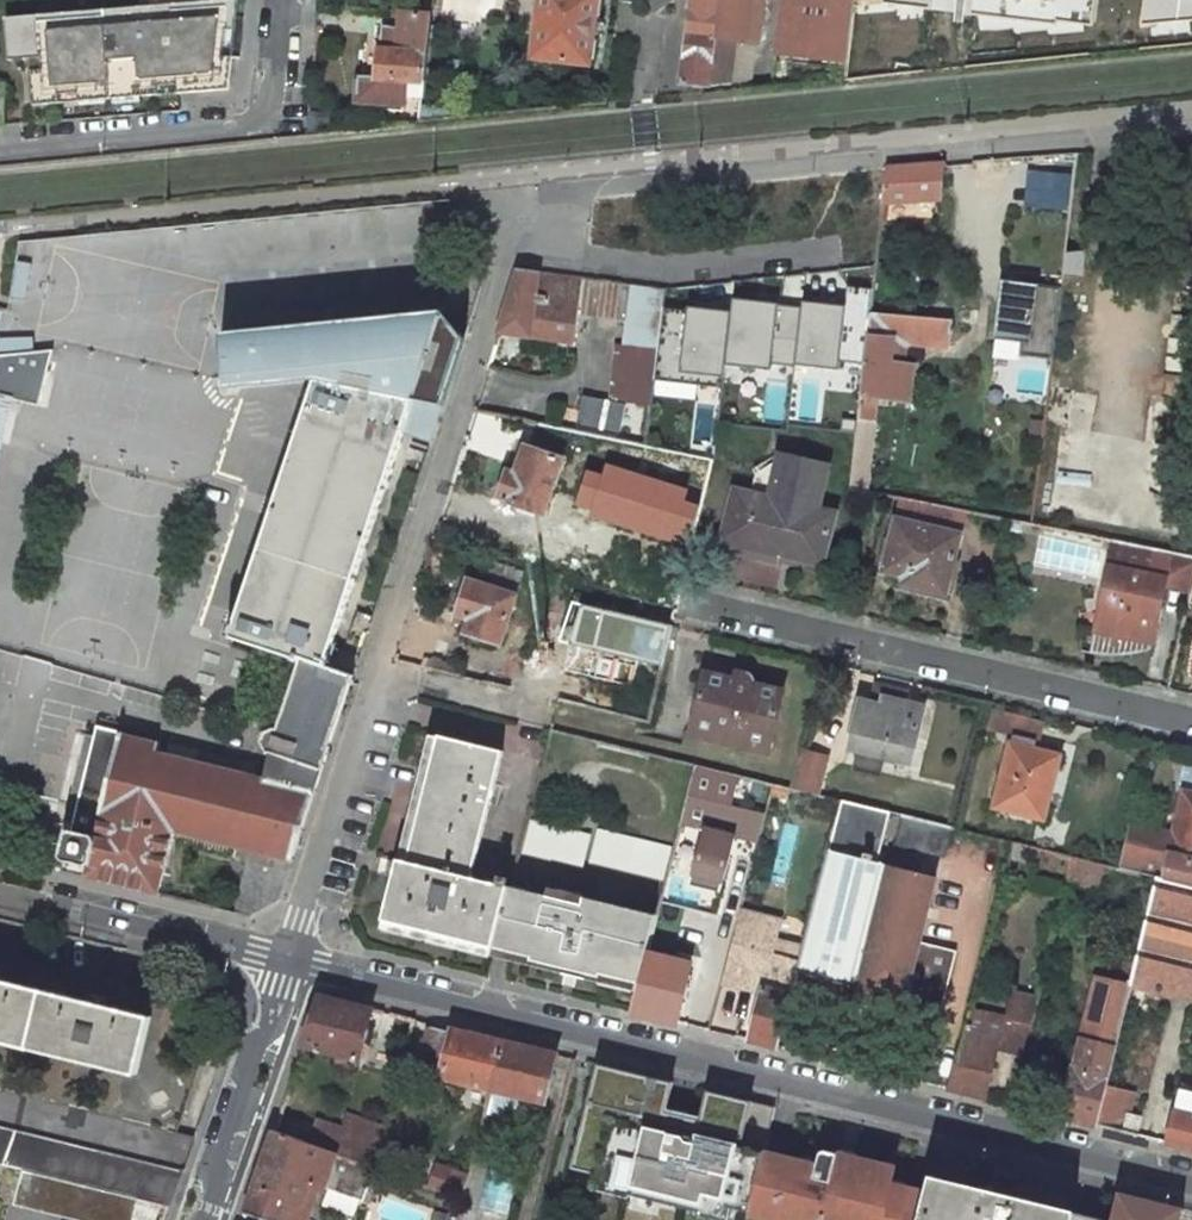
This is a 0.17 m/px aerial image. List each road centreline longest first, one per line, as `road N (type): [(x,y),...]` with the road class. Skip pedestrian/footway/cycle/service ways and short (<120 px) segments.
road 1 (residential): [(1191,1179),(289,956)]
road 2 (residential): [(289,956),(507,253)]
road 3 (residential): [(1191,721),(685,601)]
road 4 (residential): [(283,0),(275,80),(262,115),(241,126),(0,149)]
road 5 (residential): [(507,253),(666,273),(835,253)]
road 6 (residential): [(289,956),(0,886)]
road 7 (residential): [(289,956),(204,1219)]

